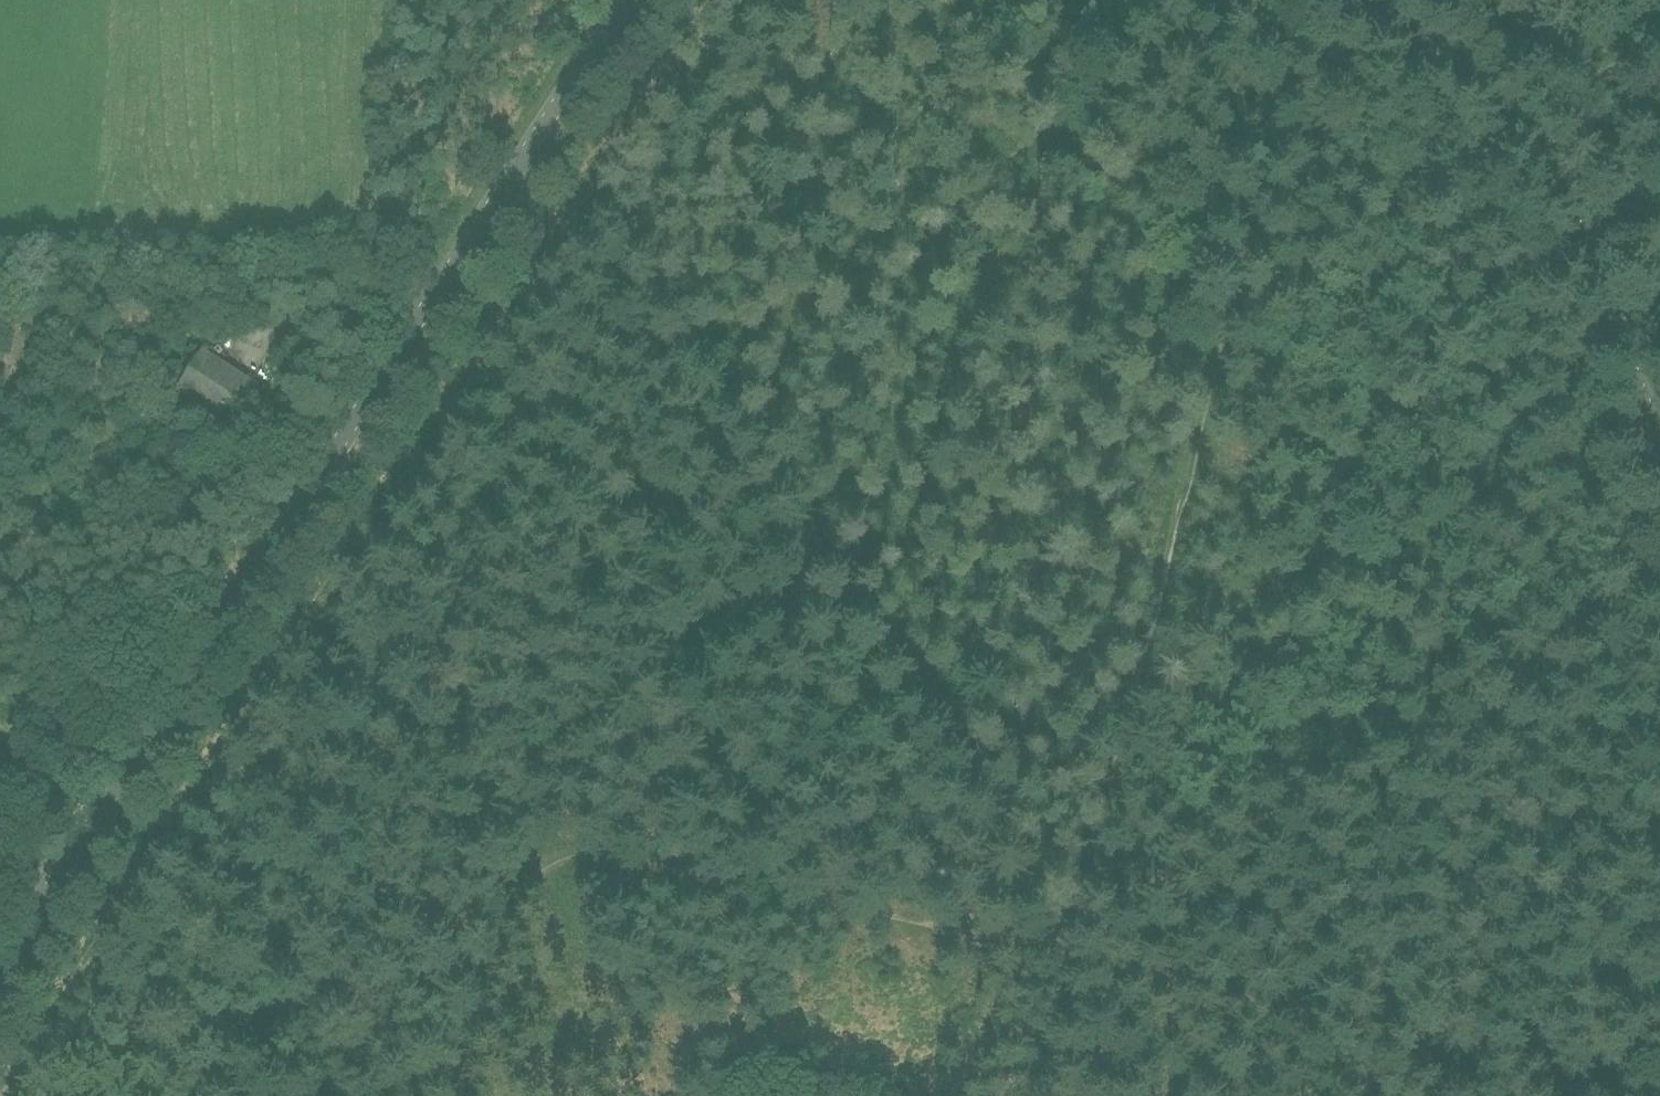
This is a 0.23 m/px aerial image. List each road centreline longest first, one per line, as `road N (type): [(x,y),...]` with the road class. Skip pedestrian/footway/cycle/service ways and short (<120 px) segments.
road 1 (tertiary): [(0,951),(626,0)]
road 2 (tertiary): [(1659,449),(1582,237),(1534,144),(1499,97),(1342,0)]
road 3 (track): [(1659,61),(1534,144)]

